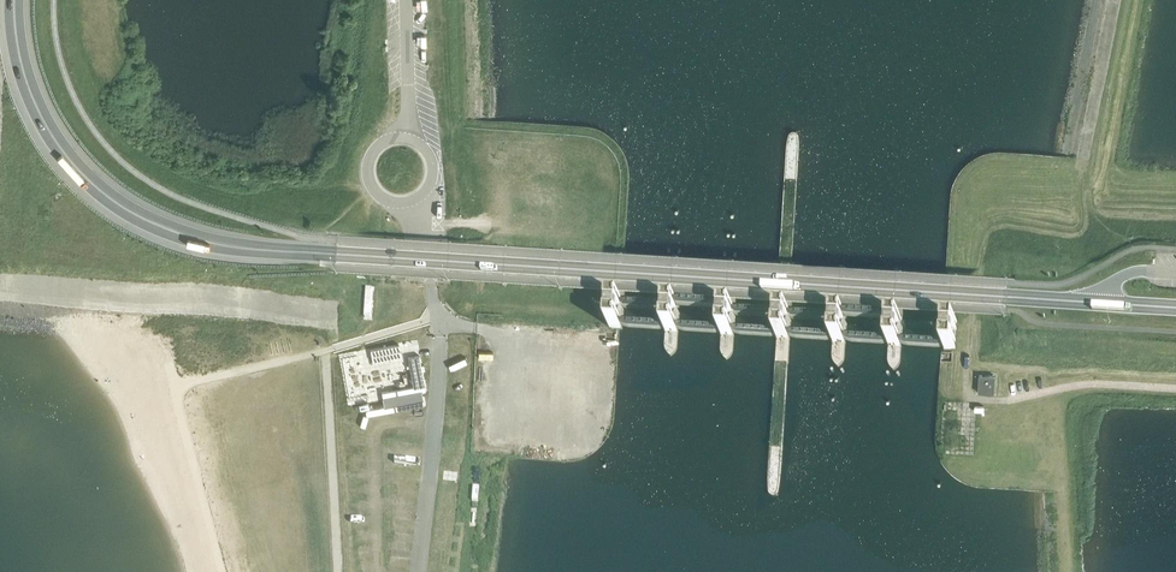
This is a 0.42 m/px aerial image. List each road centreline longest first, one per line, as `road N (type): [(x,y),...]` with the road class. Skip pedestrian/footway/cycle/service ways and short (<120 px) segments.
road 1 (primary): [(1104,304),(212,244),(124,209),(62,151),(24,77),(12,0)]
road 2 (unclassified): [(405,137),(406,0)]
road 3 (unclassified): [(405,137),(379,144),(367,176),(389,202),(415,200)]

